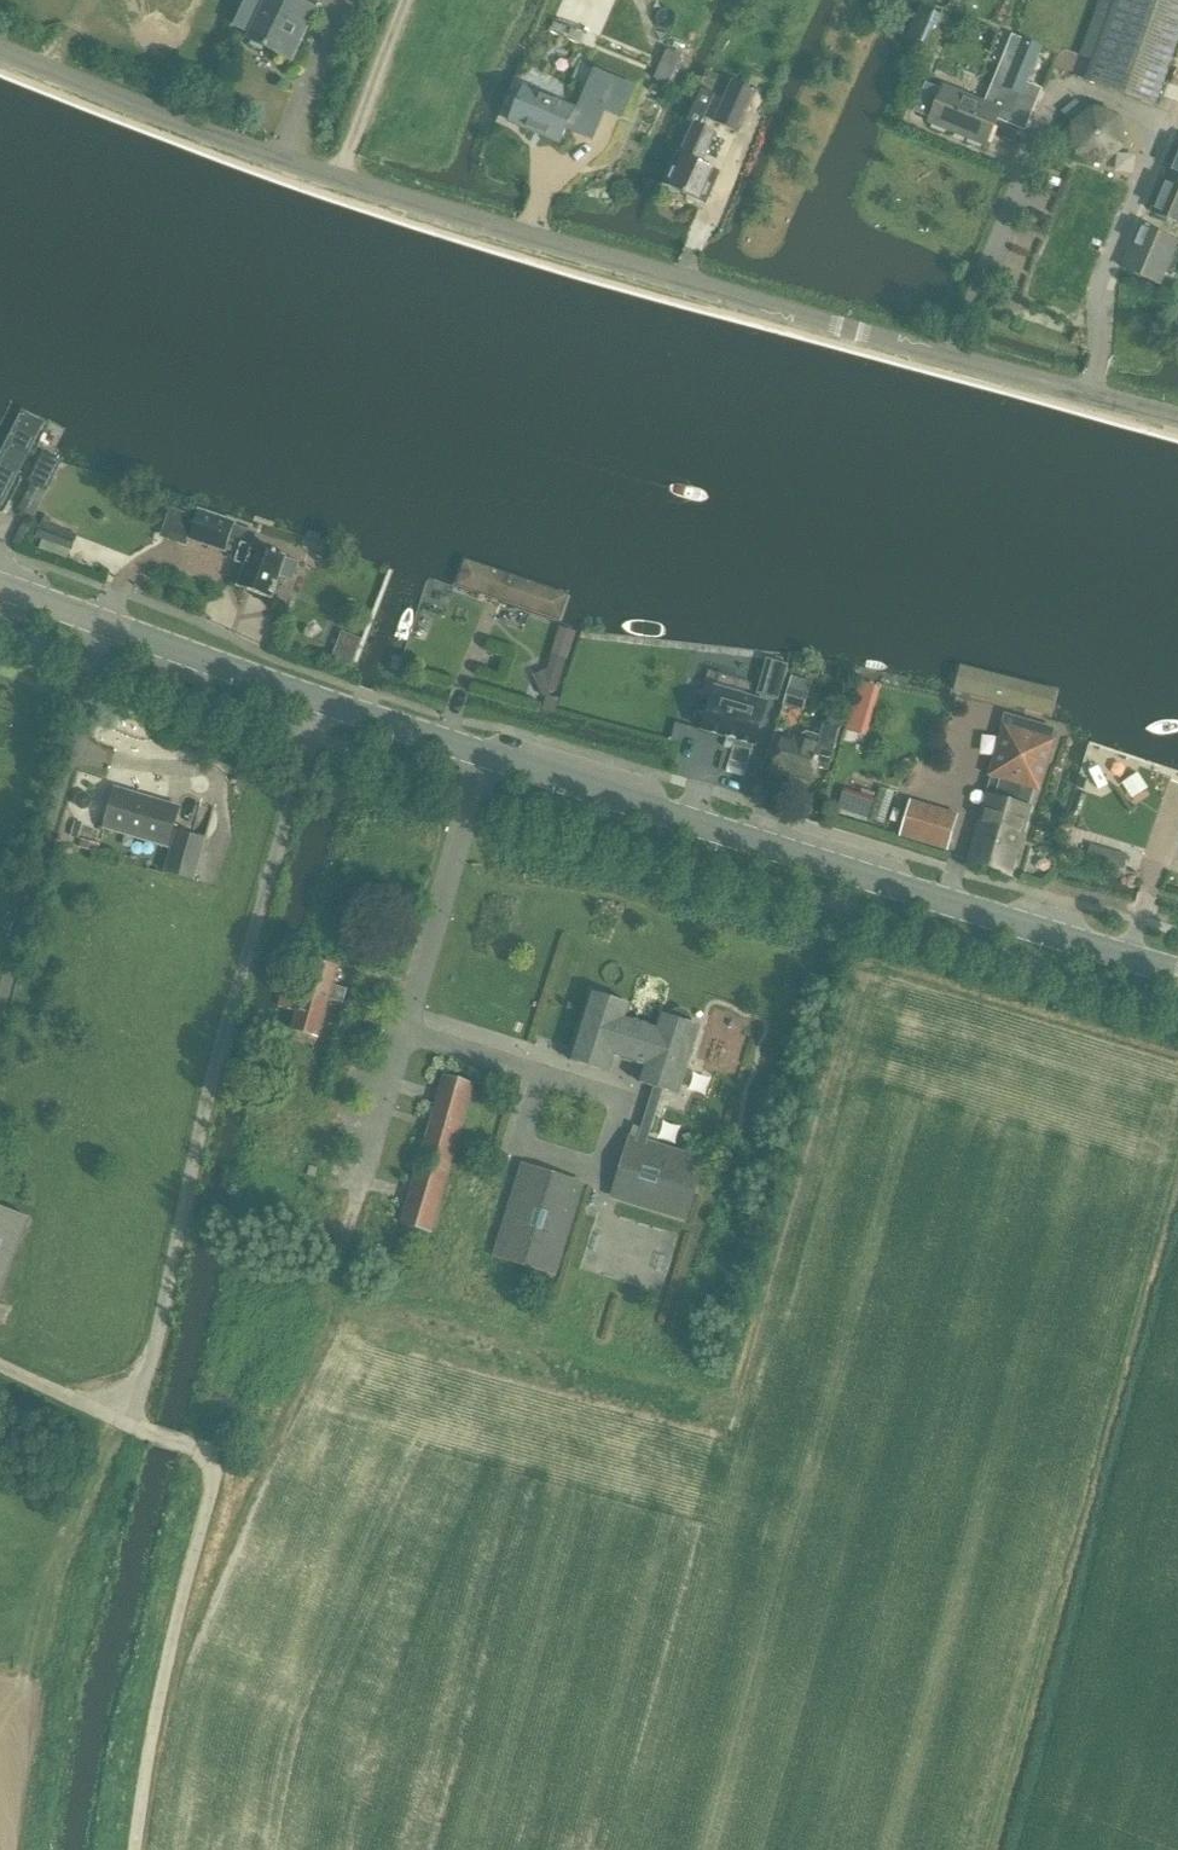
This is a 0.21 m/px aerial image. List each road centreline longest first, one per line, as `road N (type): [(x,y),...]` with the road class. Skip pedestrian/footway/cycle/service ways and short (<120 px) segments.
road 1 (secondary): [(1177,974),(397,727),(0,589)]
road 2 (tertiary): [(1177,418),(852,331),(339,177),(185,126),(0,50)]
road 3 (track): [(123,1424),(151,1368),(211,1083),(323,701)]
road 4 (track): [(137,1849),(152,1739),(215,1465),(191,1445),(123,1424)]
road 5 (track): [(108,628),(0,1011)]
road 6 (track): [(339,177),(406,0)]
road 7 (track): [(0,1367),(123,1424)]

